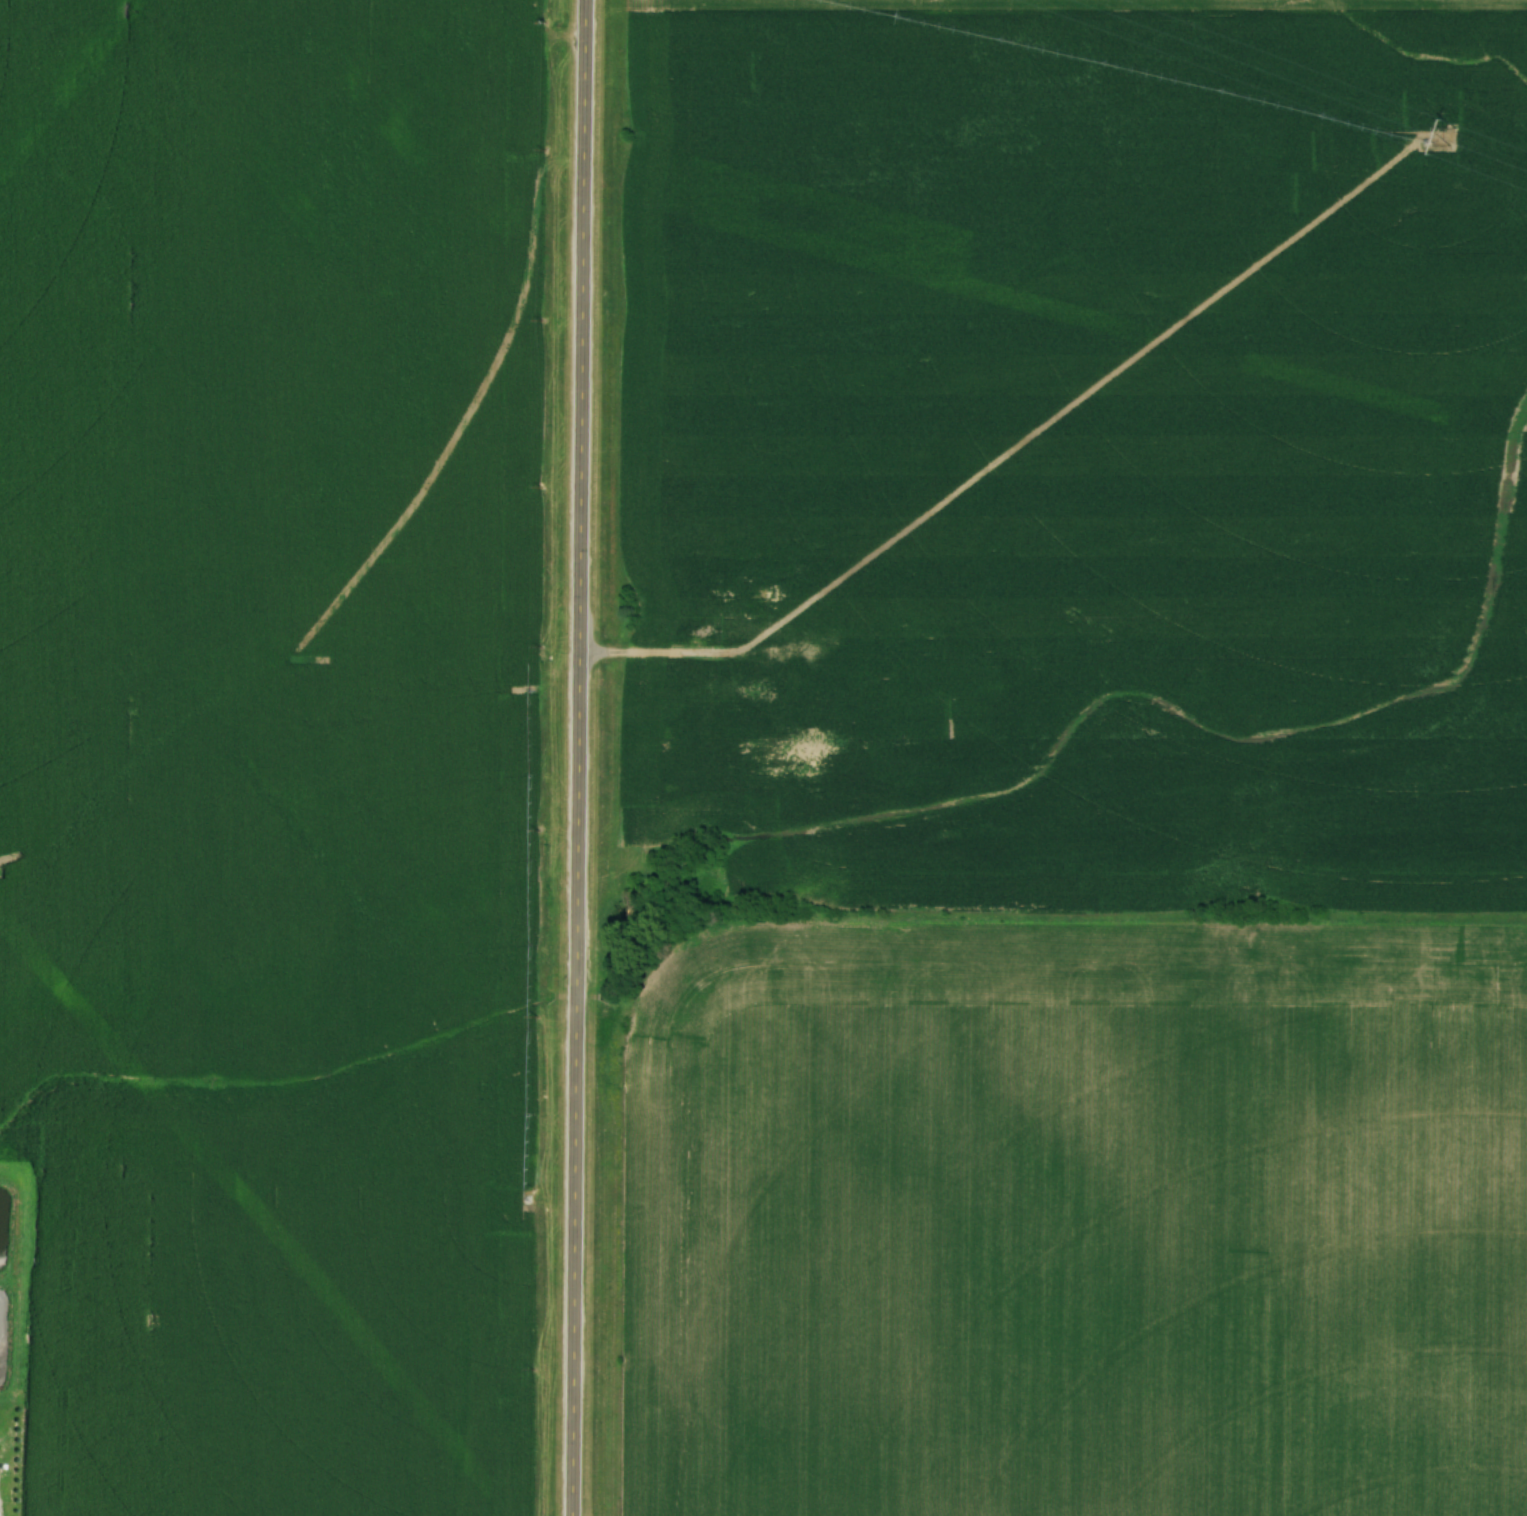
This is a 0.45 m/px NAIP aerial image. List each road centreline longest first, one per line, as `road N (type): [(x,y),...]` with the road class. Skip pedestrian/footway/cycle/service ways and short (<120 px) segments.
road 1 (tertiary): [(576,1515),(587,0)]

